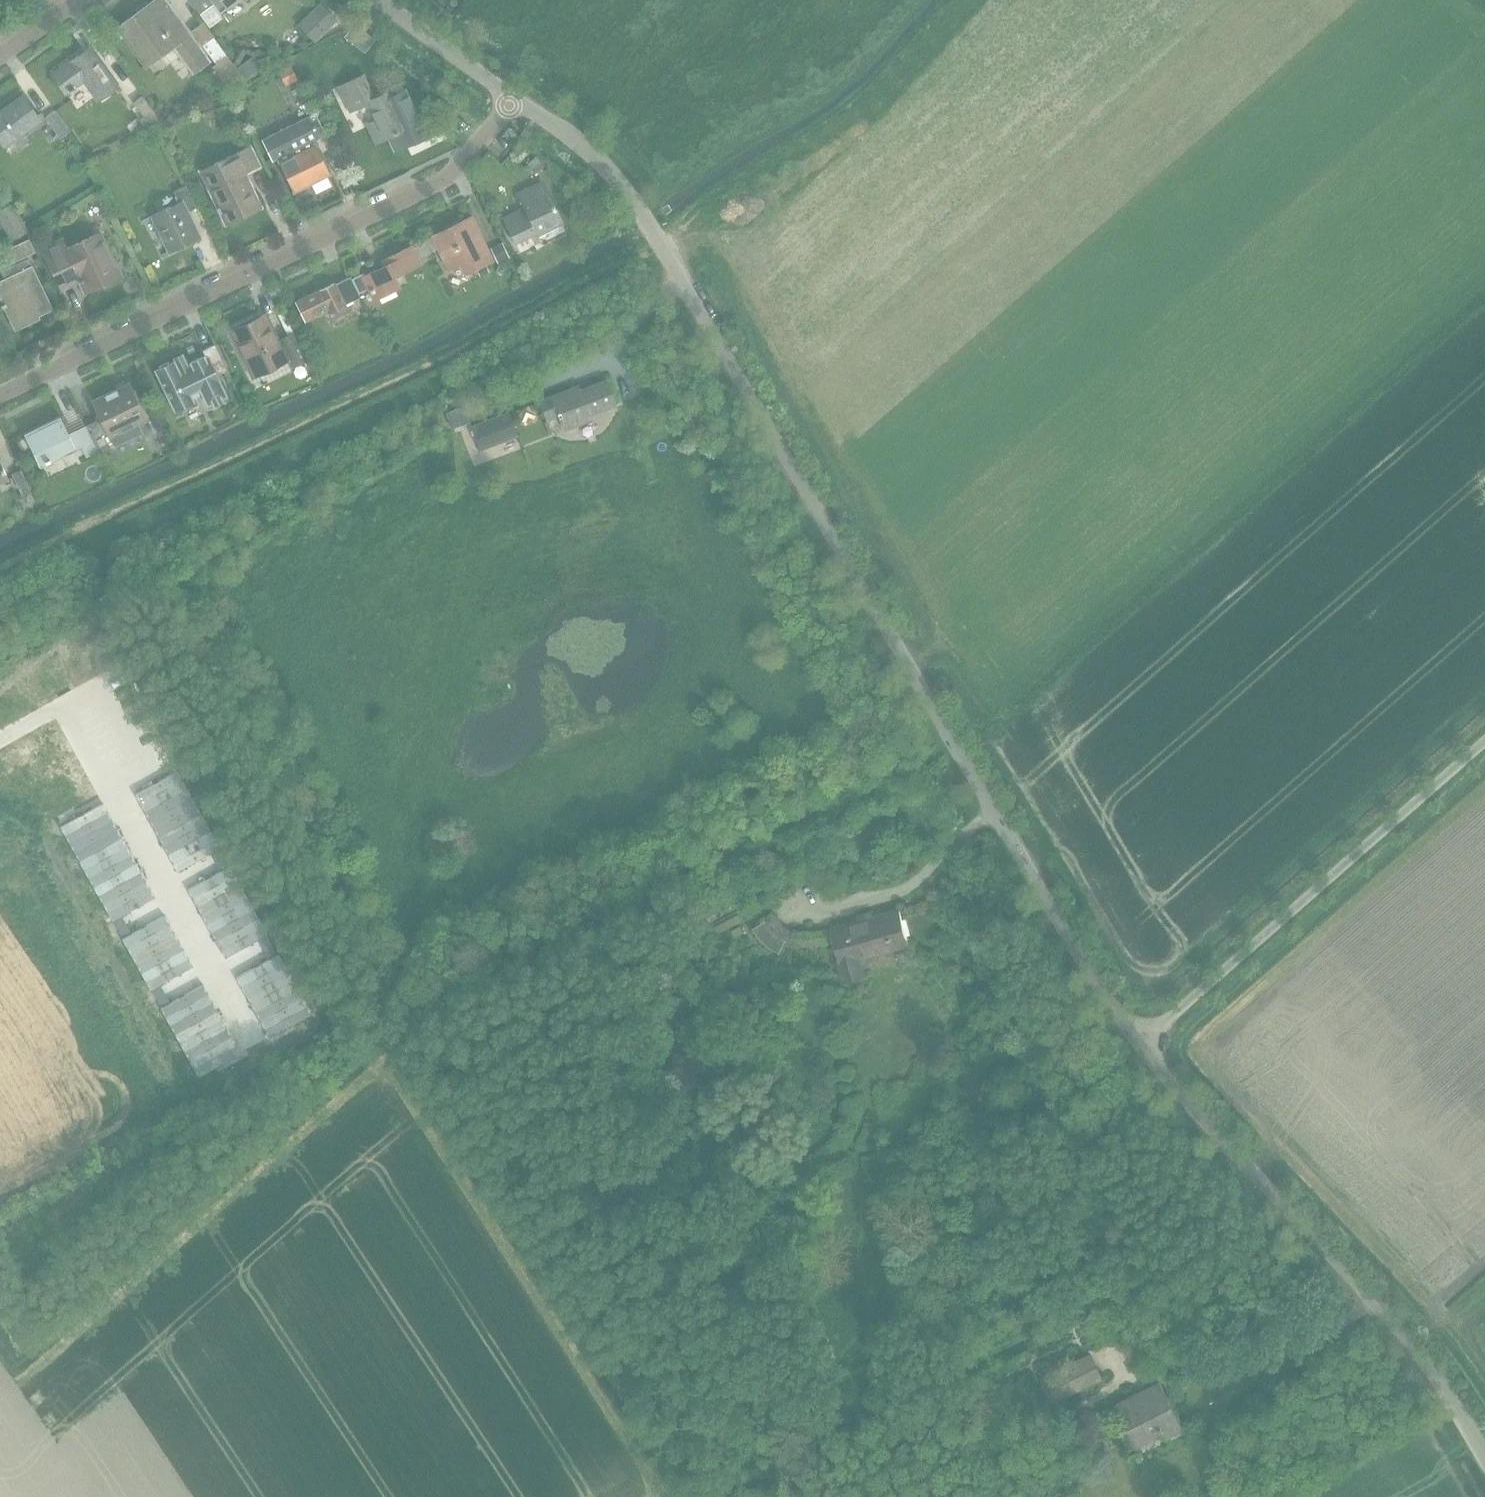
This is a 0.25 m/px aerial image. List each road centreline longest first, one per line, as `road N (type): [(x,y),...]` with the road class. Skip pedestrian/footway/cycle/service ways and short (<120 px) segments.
road 1 (unclassified): [(1137,1043),(660,240)]
road 2 (residential): [(0,395),(431,186),(511,100)]
road 3 (unclassified): [(1484,1443),(1388,1318),(1137,1043)]
road 4 (unclassified): [(1137,1043),(1484,740)]
road 5 (residential): [(0,740),(67,704),(251,1038)]
road 6 (residential): [(660,240),(586,148),(511,100)]
road 7 (residential): [(511,100),(376,0)]

